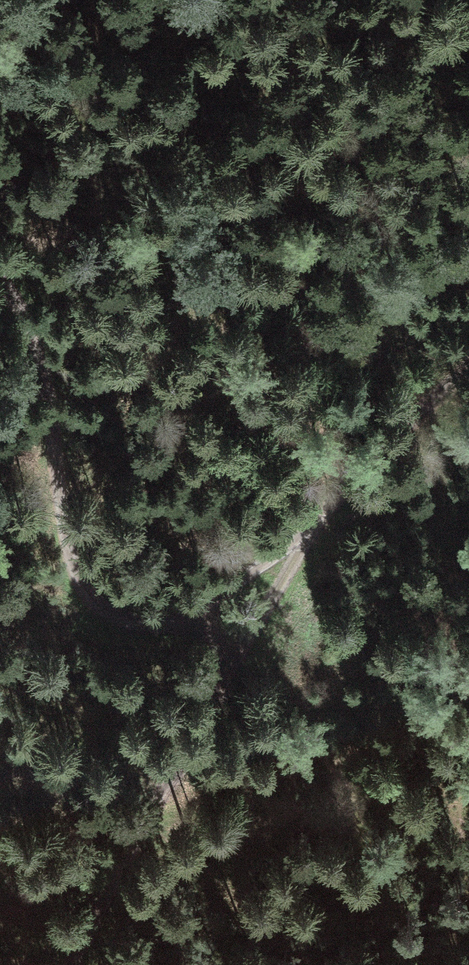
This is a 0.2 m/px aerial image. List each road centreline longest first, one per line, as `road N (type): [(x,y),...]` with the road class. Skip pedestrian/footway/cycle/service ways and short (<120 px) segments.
road 1 (track): [(468,372),(349,482),(283,632),(86,964)]
road 2 (track): [(0,271),(26,295),(38,326),(73,558),(94,607),(108,618),(148,627),(191,617),(349,482)]

